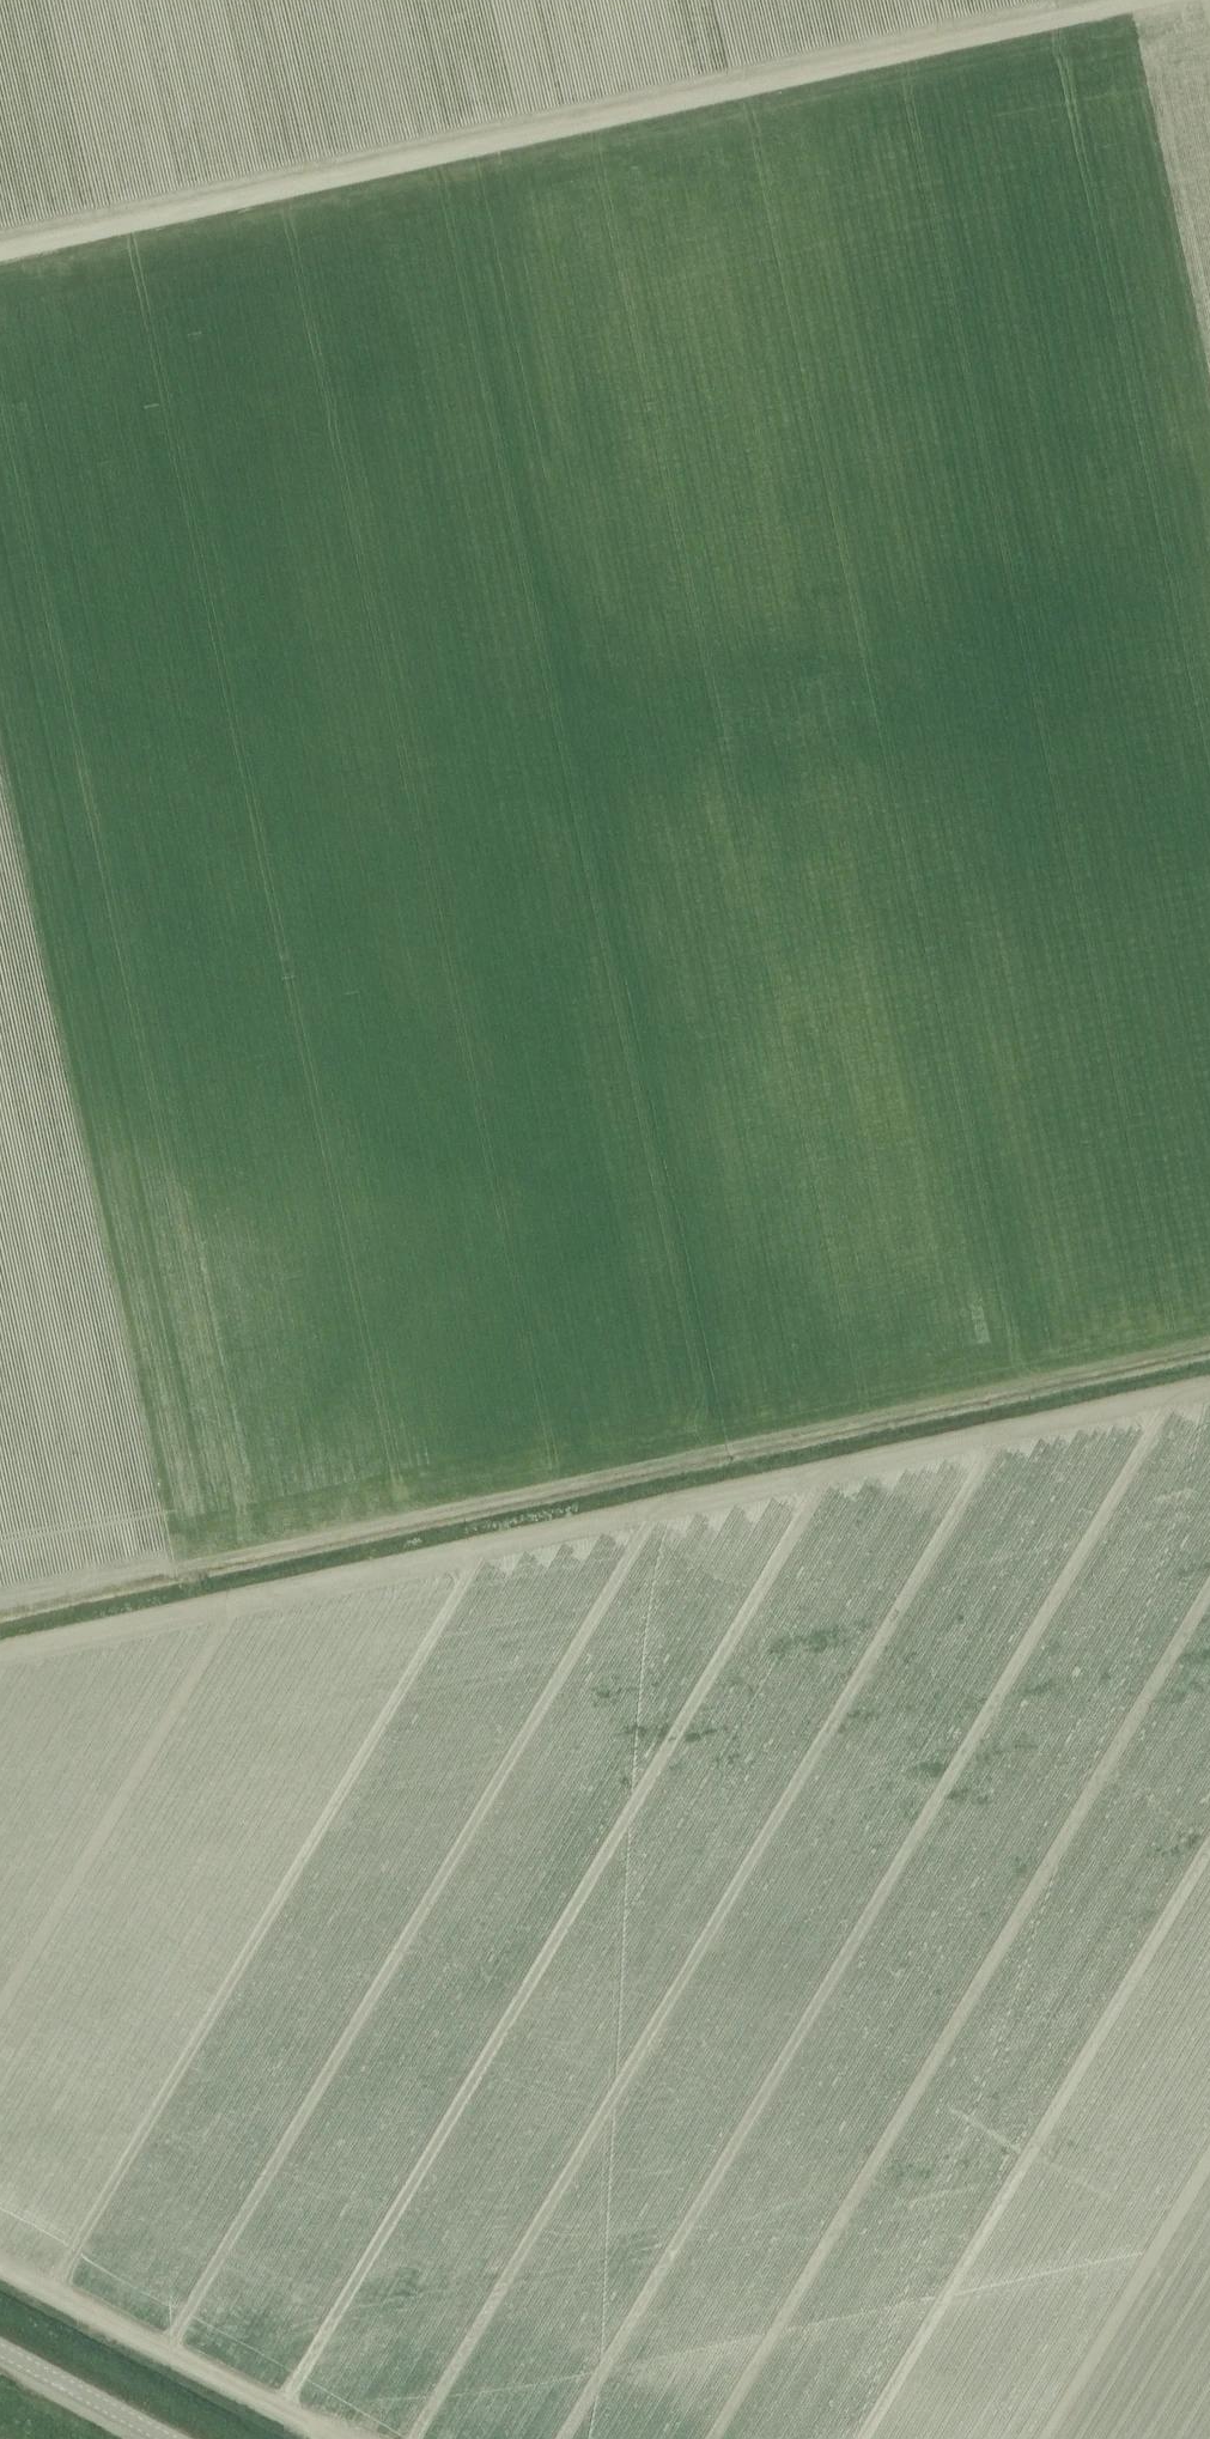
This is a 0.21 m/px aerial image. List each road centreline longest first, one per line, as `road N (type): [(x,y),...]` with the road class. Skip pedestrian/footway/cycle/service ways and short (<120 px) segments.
road 1 (track): [(1164,0),(0,257)]
road 2 (unclassified): [(180,2438),(0,2342)]

